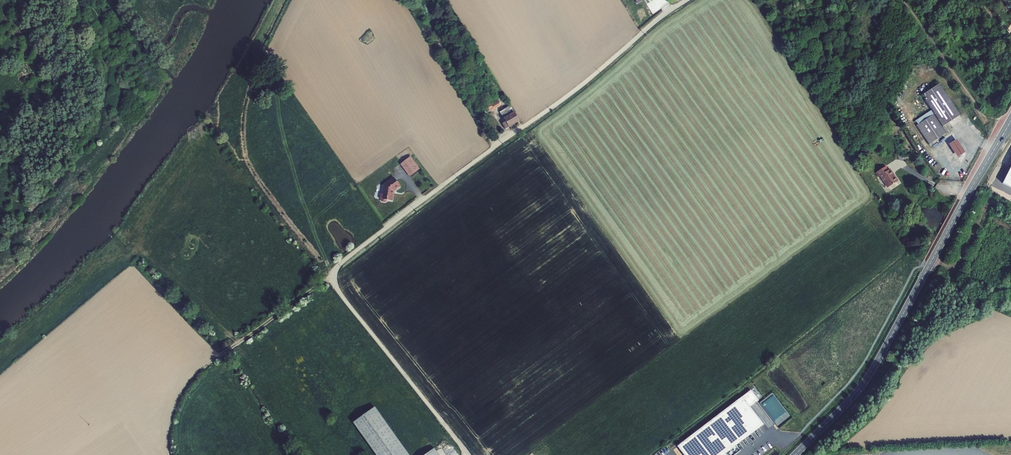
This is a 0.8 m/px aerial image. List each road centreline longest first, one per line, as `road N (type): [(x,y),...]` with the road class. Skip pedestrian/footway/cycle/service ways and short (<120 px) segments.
road 1 (unclassified): [(687,0),(333,273),(347,302),(470,454)]
road 2 (tertiary): [(1010,121),(866,379),(795,454)]
road 3 (track): [(172,454),(171,422),(193,378),(332,277)]
road 4 (track): [(221,124),(243,167),(332,277)]

